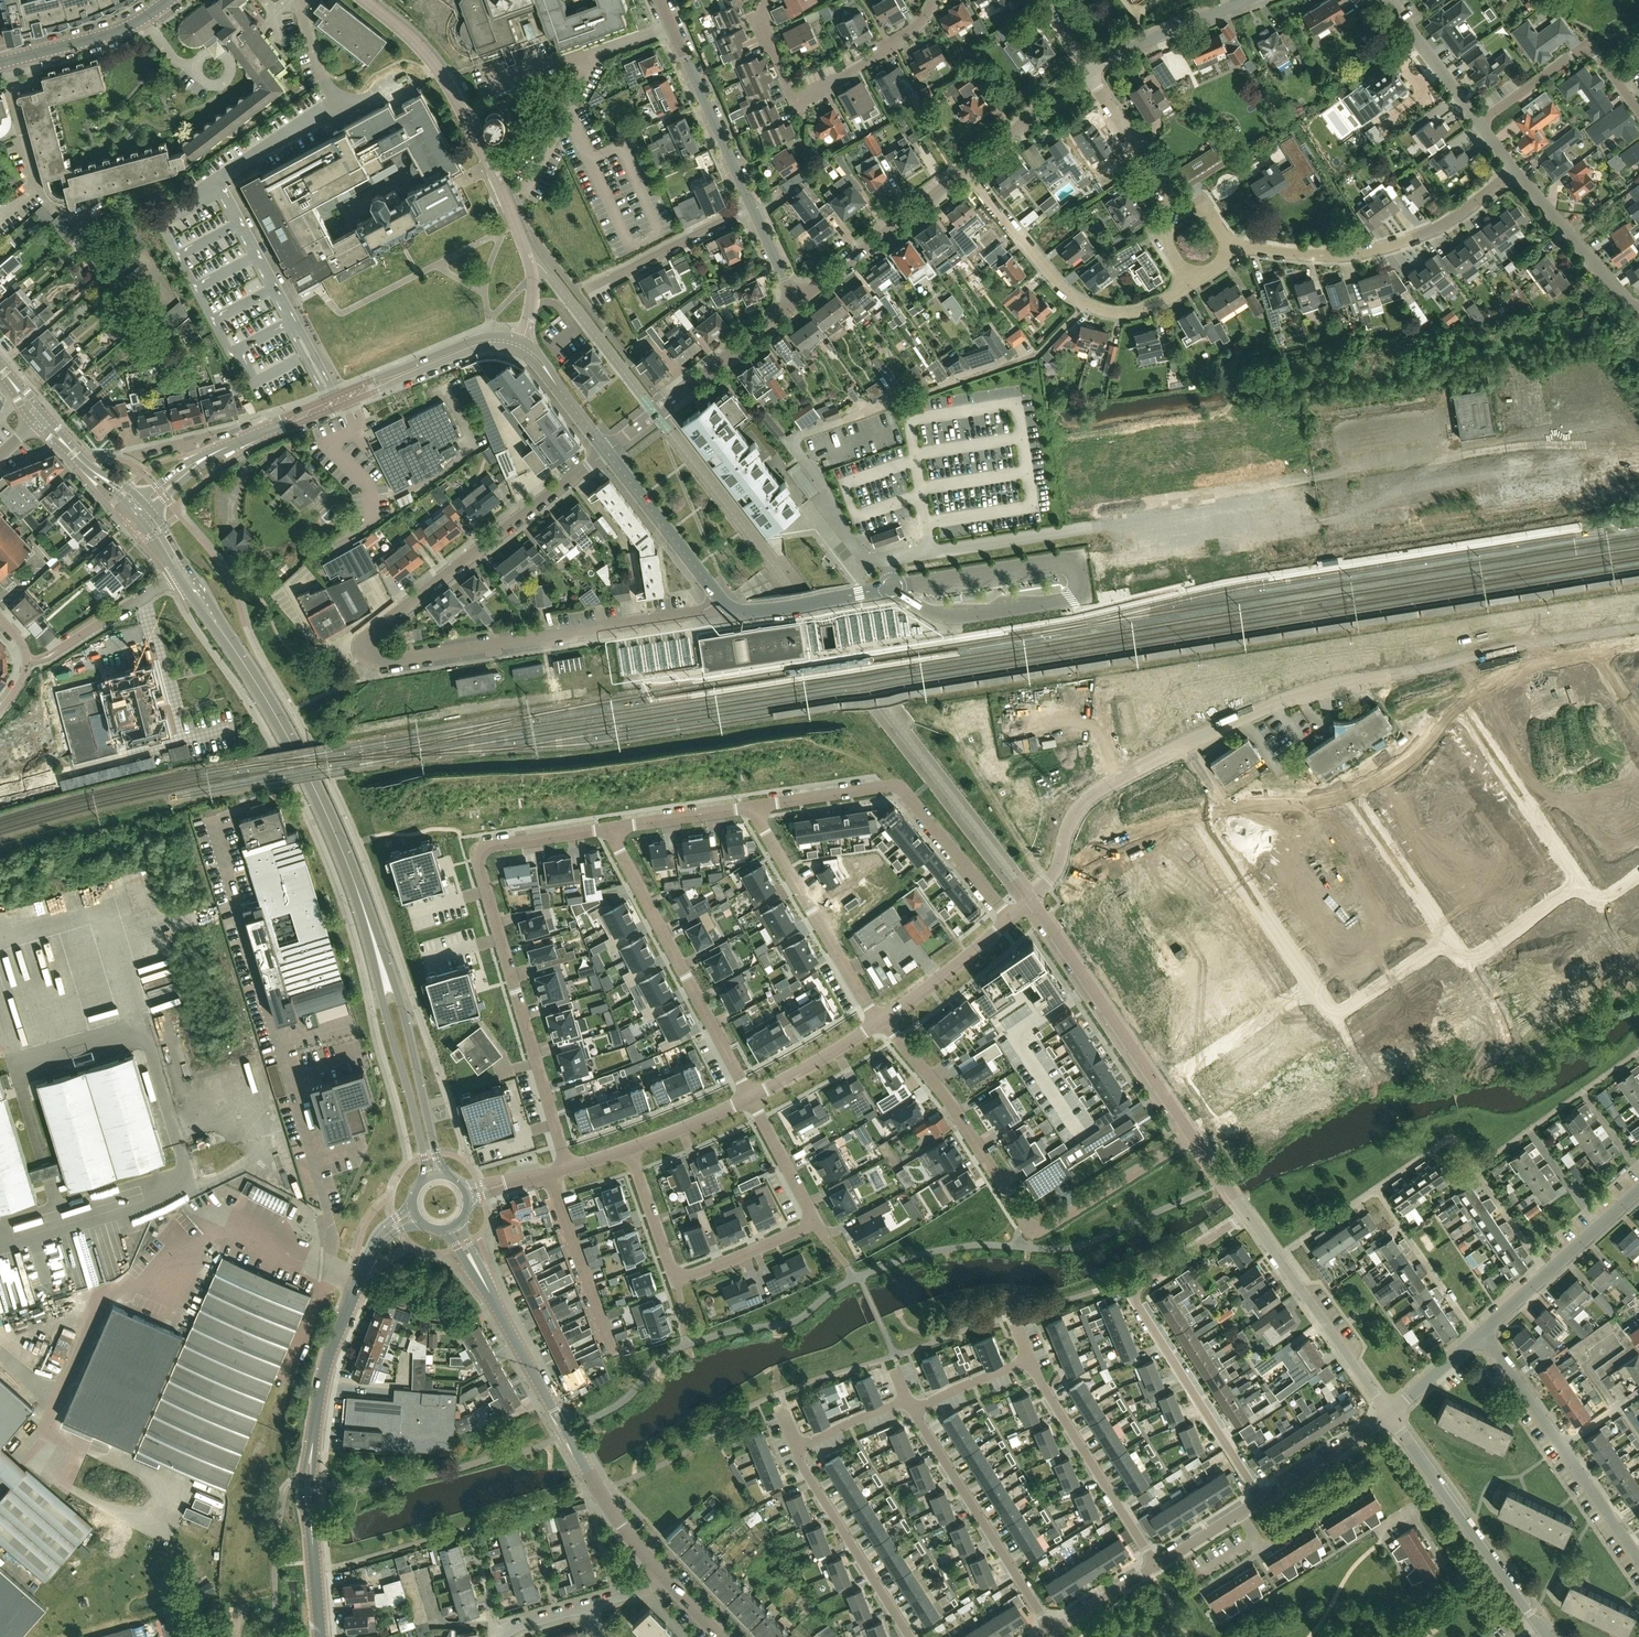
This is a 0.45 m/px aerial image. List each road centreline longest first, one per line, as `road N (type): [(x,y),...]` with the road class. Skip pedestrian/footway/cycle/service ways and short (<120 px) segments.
road 1 (unknown): [(1032,900),(1079,859),(1200,809),(1254,798),(1323,802),(1385,775),(1488,686),(1524,669),(1638,641)]
road 2 (secondary): [(434,1175),(363,907),(288,735)]
road 3 (residential): [(568,1167),(474,856),(482,846),(606,829)]
road 4 (secondary): [(320,1636),(310,1505),(323,1375),(378,1242),(416,1213)]
road 5 (residential): [(1194,1136),(1036,1230),(883,1019)]
road 6 (residential): [(750,1098),(813,1221),(748,1253),(675,1276),(629,1150)]
road 7 (tertiary): [(665,1578),(594,1482),(453,1226)]
road 8 (residential): [(521,346),(533,277),(512,212),(445,78),(364,0)]
road 9 (residential): [(1264,1497),(1135,1292),(1247,1214)]
road 10 (residential): [(370,660),(721,602)]
road 11 (residential): [(370,660),(364,648),(372,631),(608,453)]
road 12 (residential): [(751,807),(898,787),(1010,918)]
road 13 (residential): [(1230,247),(1328,256),(1378,249),(1425,233),(1514,172)]
road 14 (residential): [(606,829),(750,1098)]
road 15 (tertiary): [(242,441),(476,344),(521,346)]
road 16 (residential): [(967,169),(1085,305),(1131,313),(1192,283)]
road 17 (residential): [(1194,1136),(1032,900)]
road 18 (residential): [(934,0),(878,58),(802,97),(792,93),(758,20),(767,0)]
road 19 (residential): [(1638,1559),(1483,1333)]
road 20 (residential): [(1547,1636),(1390,1416)]
road 21 (residential): [(1051,1630),(913,1411)]
road 22 (residential): [(751,807),(877,1023)]
road 23 (residential): [(1390,1416),(1247,1214)]
road 24 (residential): [(1156,1565),(1030,1361)]
road 25 (tertiary): [(608,453),(794,304)]
road 26 (unclassified): [(750,205),(660,0)]
road 27 (tertiary): [(794,304),(967,169)]
road 28 (residential): [(910,1636),(797,1450)]
road 29 (residential): [(1638,111),(1586,47),(1480,123)]
road 30 (unclassified): [(608,453),(721,602)]
road 31 (secondary): [(0,64),(119,31),(172,0)]
road 32 (residential): [(587,290),(750,205)]
road 33 (residential): [(1634,309),(1514,172)]
road 34 (residential): [(1476,1338),(1376,1189)]
road 35 (unclassified): [(721,602),(757,611),(893,586)]
road 36 (unclassified): [(27,662),(178,576)]
road 37 (tertiary): [(1087,71),(1244,0)]
road 38 (residential): [(1176,215),(1087,71)]
road 39 (residential): [(883,1019),(1010,918)]
road 40 (tertiary): [(967,169),(1087,71)]
road 41 (residential): [(1480,123),(1390,0)]
road 42 (residential): [(1264,1497),(1390,1416)]
road 43 (residential): [(750,1098),(877,1023)]
road 44 (residential): [(606,829),(751,807)]
road 45 (tertiary): [(521,346),(608,453)]
road 46 (residential): [(629,1150),(750,1098)]
road 47 (residential): [(1156,1565),(1264,1497)]
road 48 (residential): [(913,1411),(1030,1361)]
road 49 (residential): [(1548,1272),(1475,1169)]
road 50 (residential): [(1051,1630),(1156,1565)]
road 51 (residential): [(797,1450),(907,1400)]

